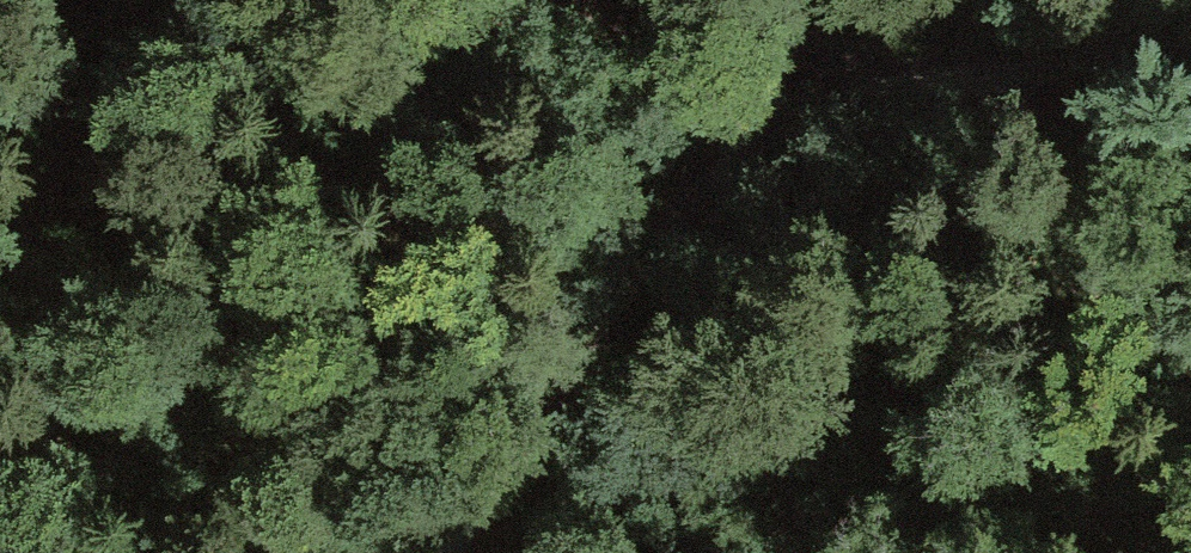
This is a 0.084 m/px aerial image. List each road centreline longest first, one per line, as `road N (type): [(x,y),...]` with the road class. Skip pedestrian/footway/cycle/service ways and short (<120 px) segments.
road 1 (track): [(1190,35),(986,83),(854,68),(772,114),(710,161),(653,227),(435,552)]
road 2 (track): [(854,68),(447,0)]
road 3 (track): [(1190,150),(986,83)]

